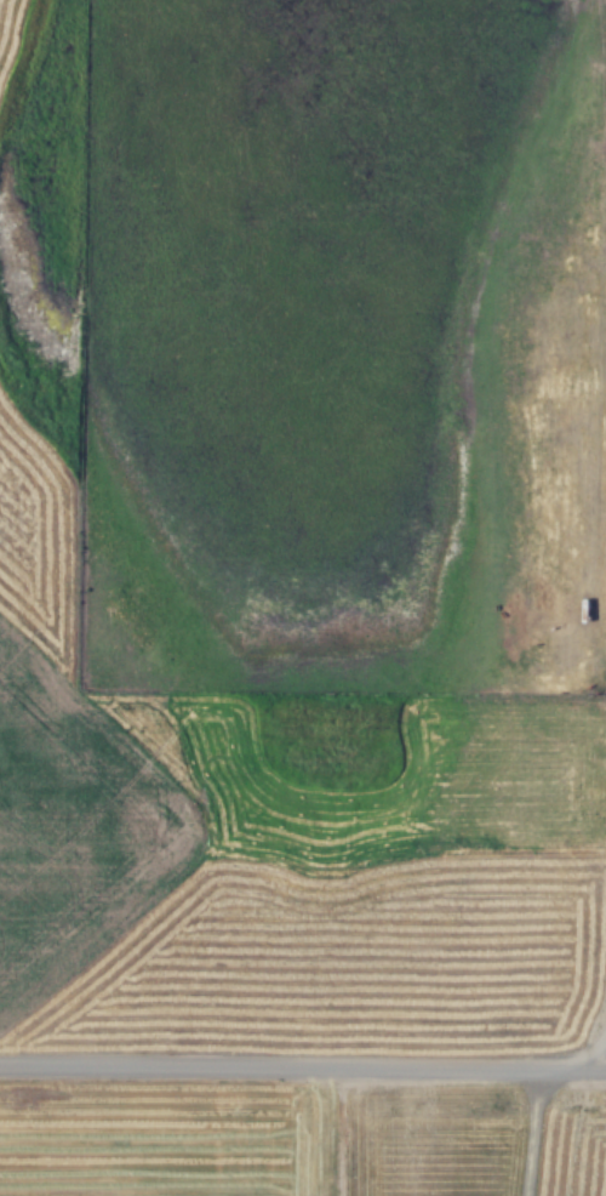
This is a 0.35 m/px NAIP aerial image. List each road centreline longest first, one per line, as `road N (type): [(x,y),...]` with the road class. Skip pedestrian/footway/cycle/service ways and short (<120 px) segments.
road 1 (residential): [(605,1060),(0,1057)]

